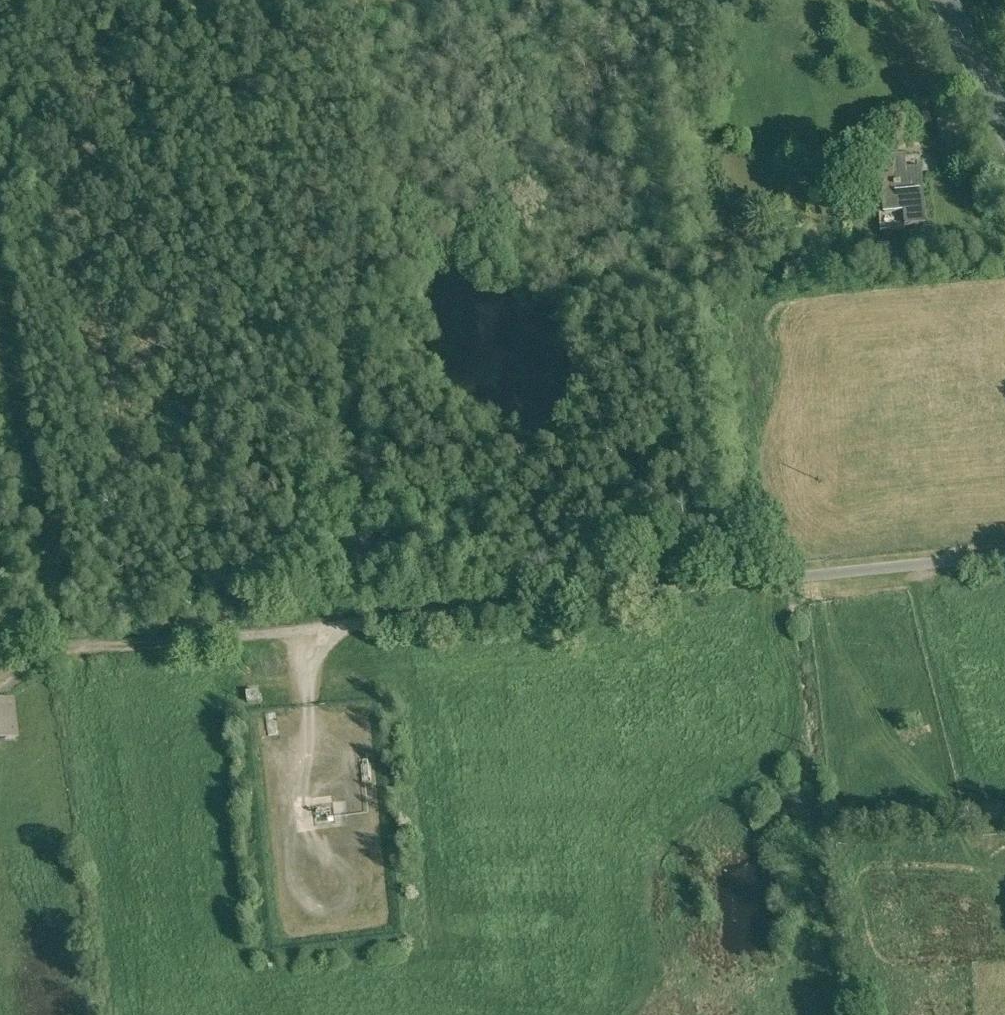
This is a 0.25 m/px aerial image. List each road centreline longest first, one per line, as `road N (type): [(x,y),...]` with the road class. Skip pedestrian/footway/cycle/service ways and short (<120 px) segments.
road 1 (track): [(1004,558),(85,652),(0,677)]
road 2 (tertiary): [(946,0),(1004,120)]

